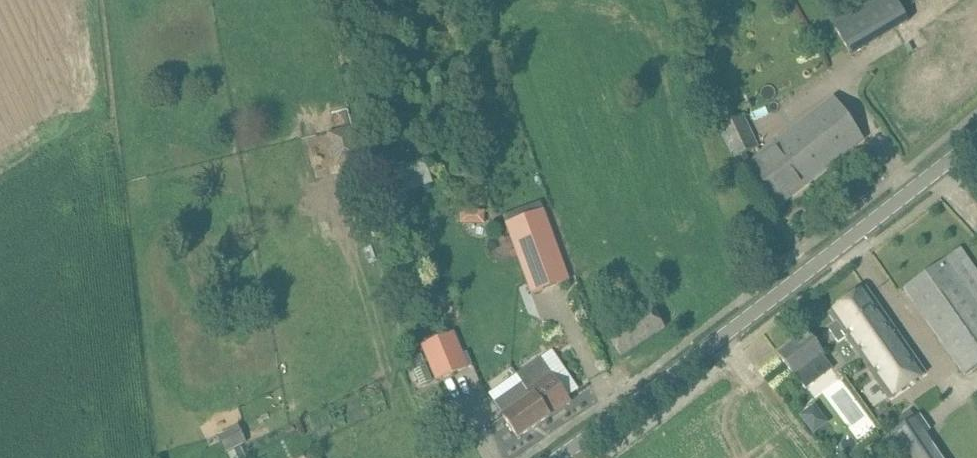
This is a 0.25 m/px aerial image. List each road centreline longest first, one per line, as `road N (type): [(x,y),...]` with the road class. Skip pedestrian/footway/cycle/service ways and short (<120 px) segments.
road 1 (tertiary): [(559,457),(976,142)]

